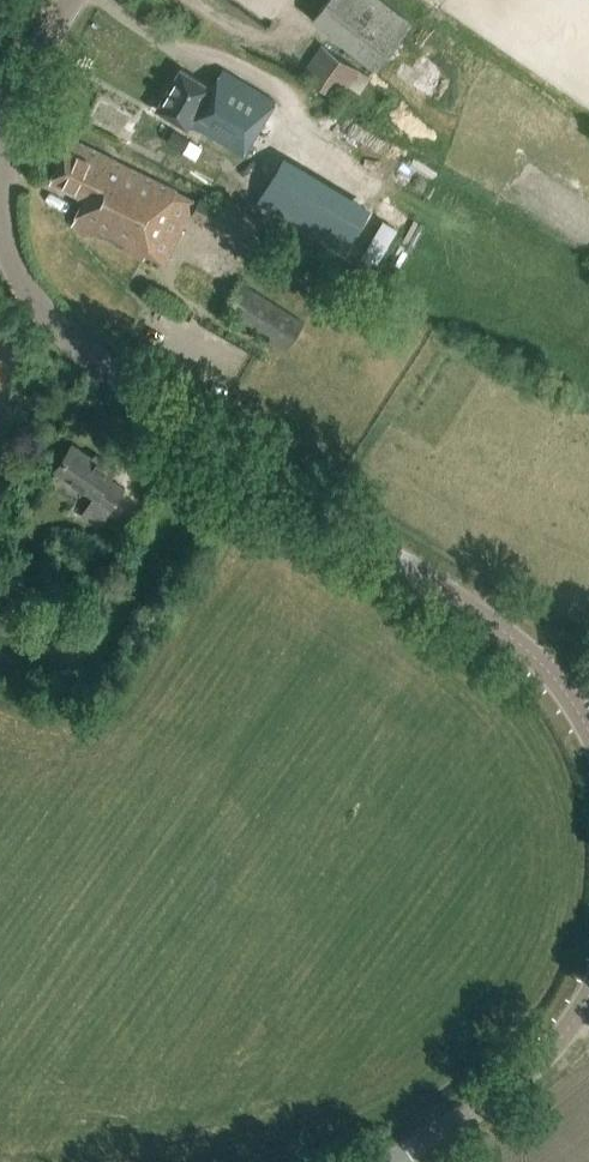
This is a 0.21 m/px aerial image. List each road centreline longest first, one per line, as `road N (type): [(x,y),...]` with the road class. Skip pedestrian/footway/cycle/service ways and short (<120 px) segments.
road 1 (tertiary): [(588,732),(543,665),(496,624),(54,328),(7,242),(9,148)]
road 2 (tertiary): [(394,1161),(524,1073),(588,994)]
road 3 (tertiary): [(9,148),(70,0)]

